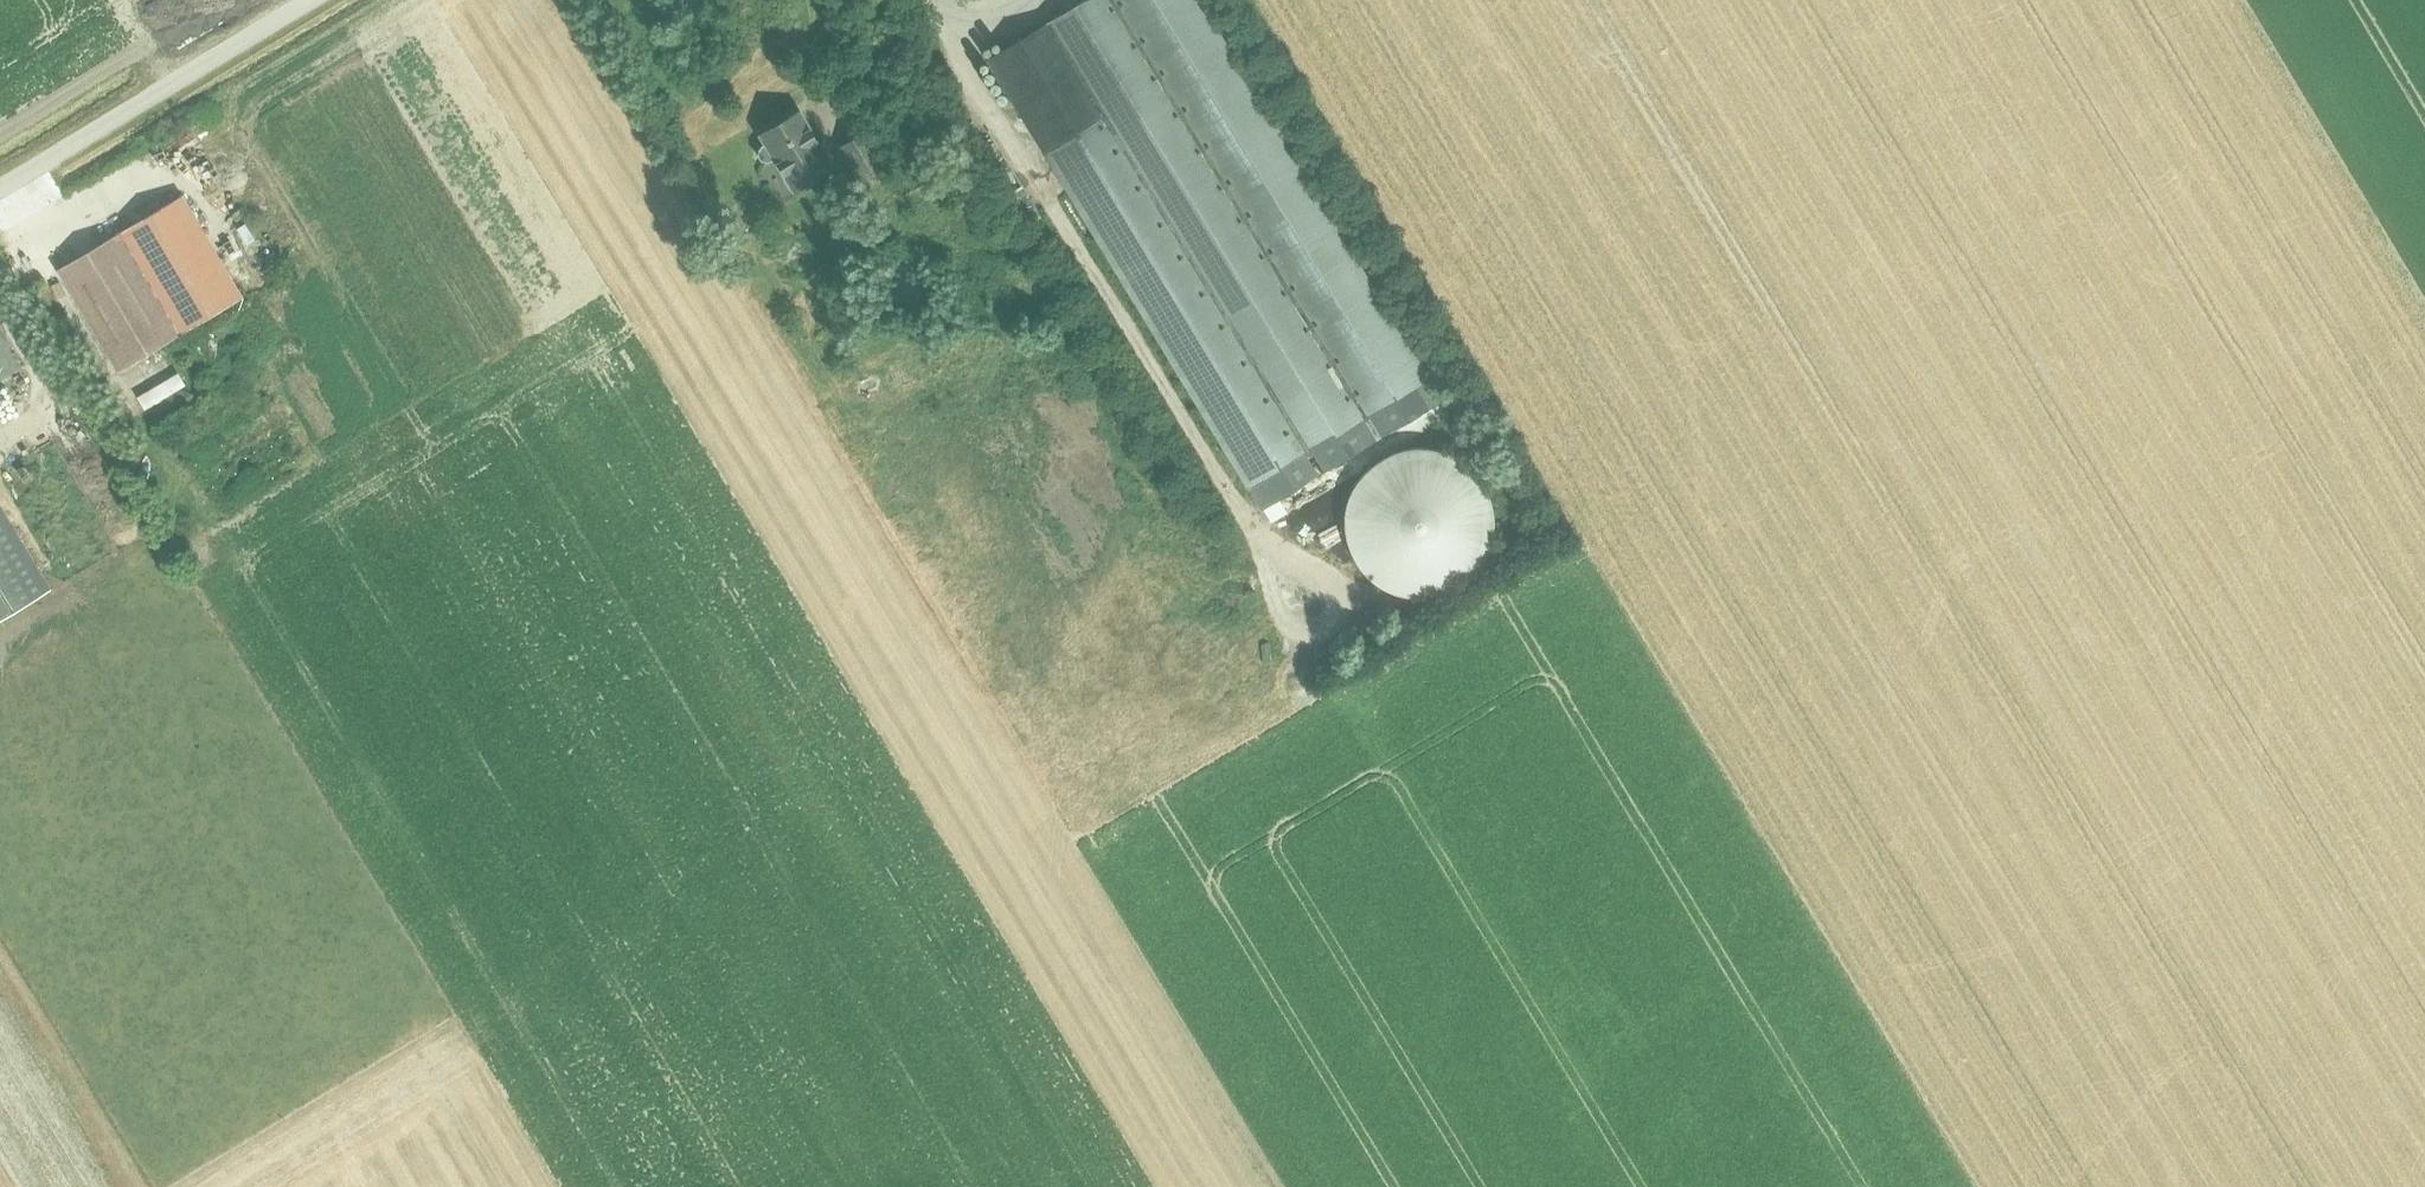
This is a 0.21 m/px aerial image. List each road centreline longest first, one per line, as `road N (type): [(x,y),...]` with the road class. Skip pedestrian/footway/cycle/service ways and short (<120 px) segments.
road 1 (unclassified): [(0,190),(318,0)]

